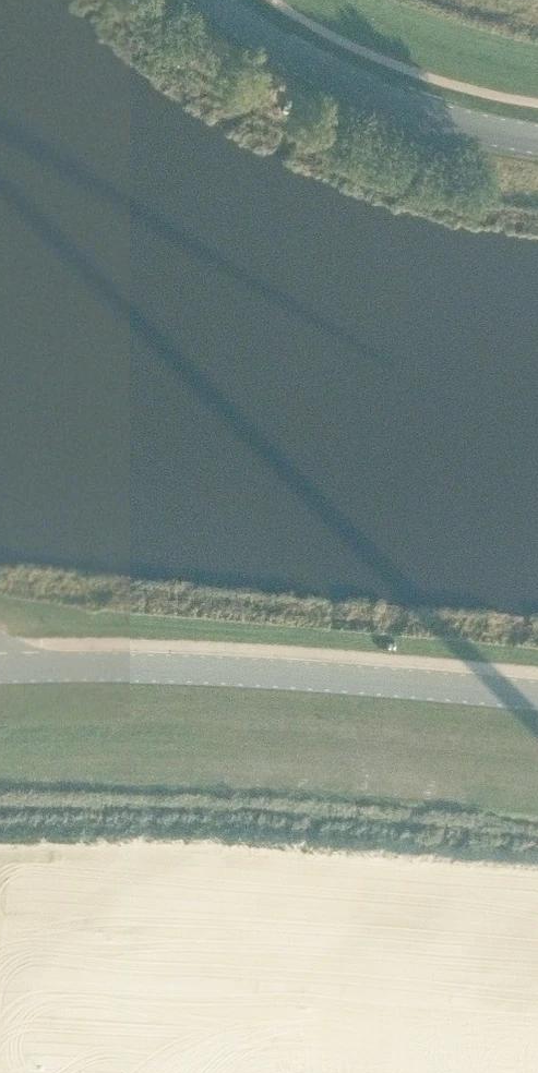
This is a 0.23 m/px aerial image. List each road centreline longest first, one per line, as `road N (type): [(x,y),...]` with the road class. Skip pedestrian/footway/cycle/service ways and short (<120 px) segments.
road 1 (tertiary): [(537,696),(0,664)]
road 2 (tertiary): [(537,139),(362,90),(217,0)]

